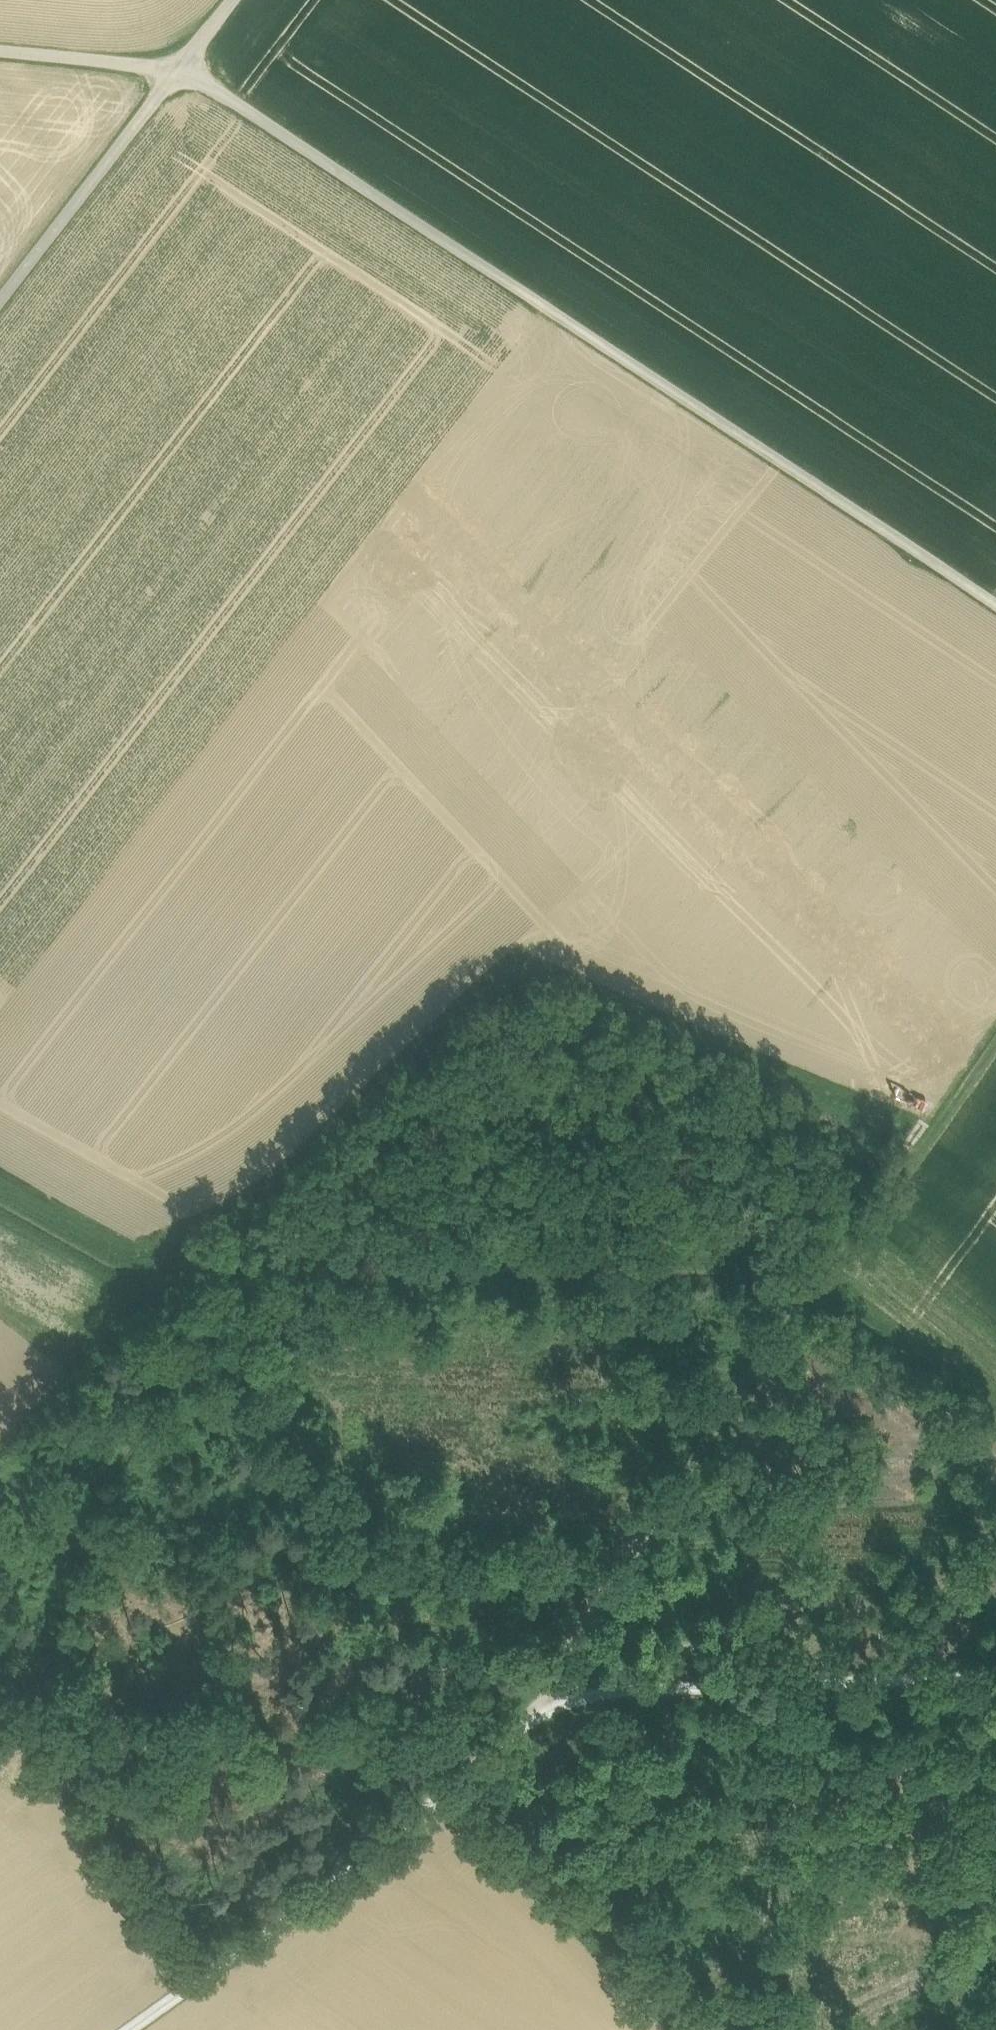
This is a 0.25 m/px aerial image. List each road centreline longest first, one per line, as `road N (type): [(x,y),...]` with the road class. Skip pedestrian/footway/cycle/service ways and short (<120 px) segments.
road 1 (unclassified): [(995,1675),(574,1692),(122,2029)]
road 2 (unclassified): [(177,68),(995,610)]
road 3 (track): [(511,1738),(995,1036)]
road 4 (unclassified): [(177,68),(0,300)]
road 5 (unclassified): [(0,47),(177,68)]

